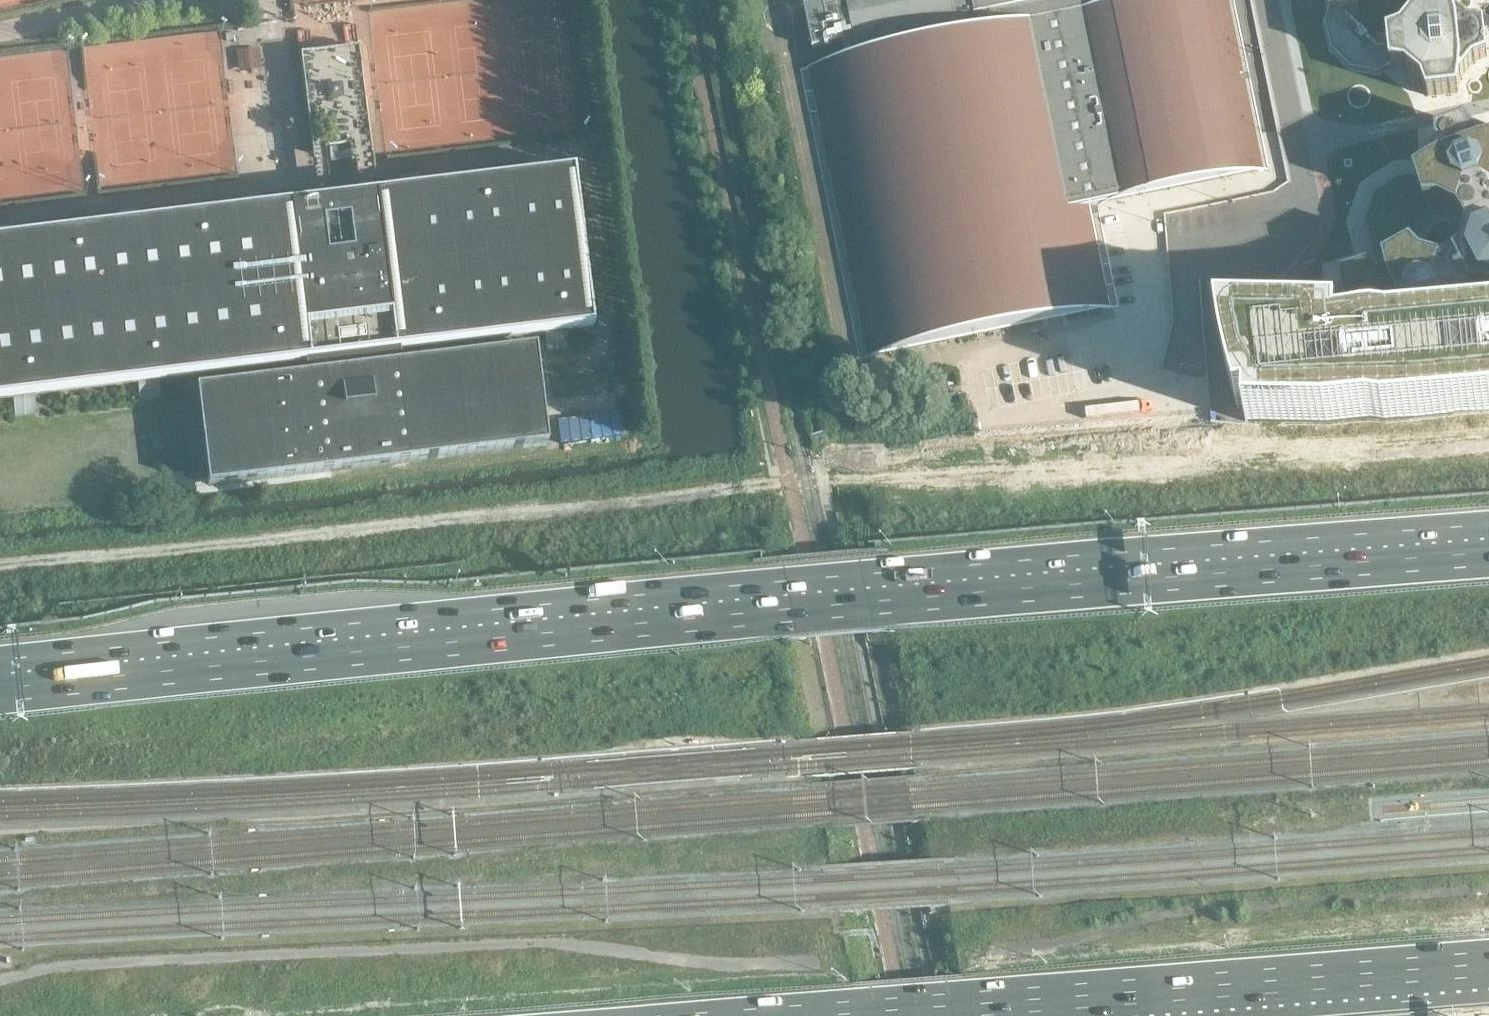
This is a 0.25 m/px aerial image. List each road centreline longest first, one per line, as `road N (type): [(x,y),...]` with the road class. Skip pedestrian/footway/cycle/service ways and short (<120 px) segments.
road 1 (motorway): [(1488,438),(1275,481),(768,515),(0,601)]
road 2 (motorway): [(1488,547),(792,603),(0,684)]
road 3 (motorway): [(902,1015),(1488,970)]
road 4 (motorway): [(243,1015),(423,1002),(559,1015)]
road 5 (unclassified): [(1279,217),(1294,205),(1297,159),(1266,0)]

